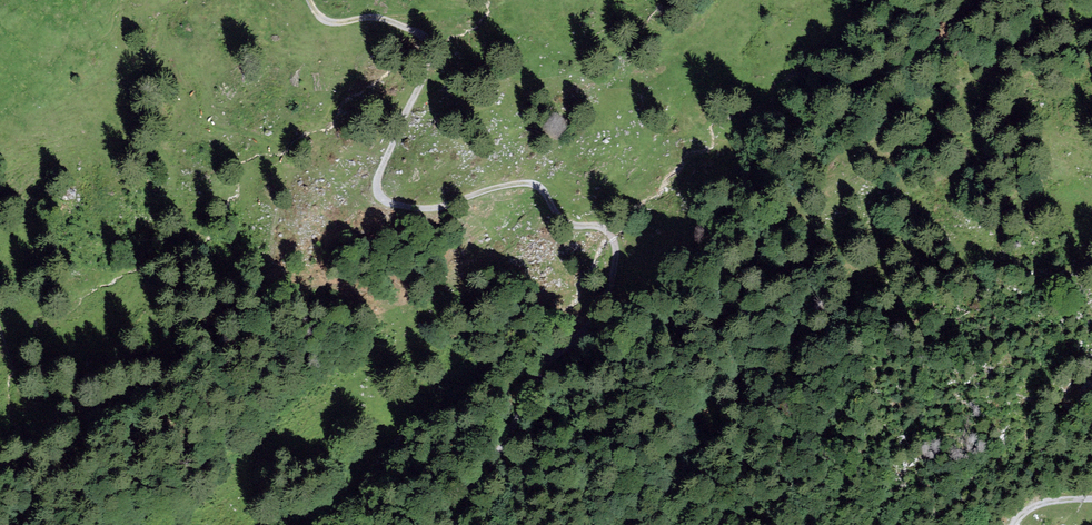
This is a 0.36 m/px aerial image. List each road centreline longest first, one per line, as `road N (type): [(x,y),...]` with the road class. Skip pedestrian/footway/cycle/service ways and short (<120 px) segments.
road 1 (track): [(309,0),(331,22),(374,17),(425,38),(423,77),(378,178),(384,201),(423,209),(529,183),(562,220),(599,227),(614,245),(608,295),(539,373),(452,524)]

